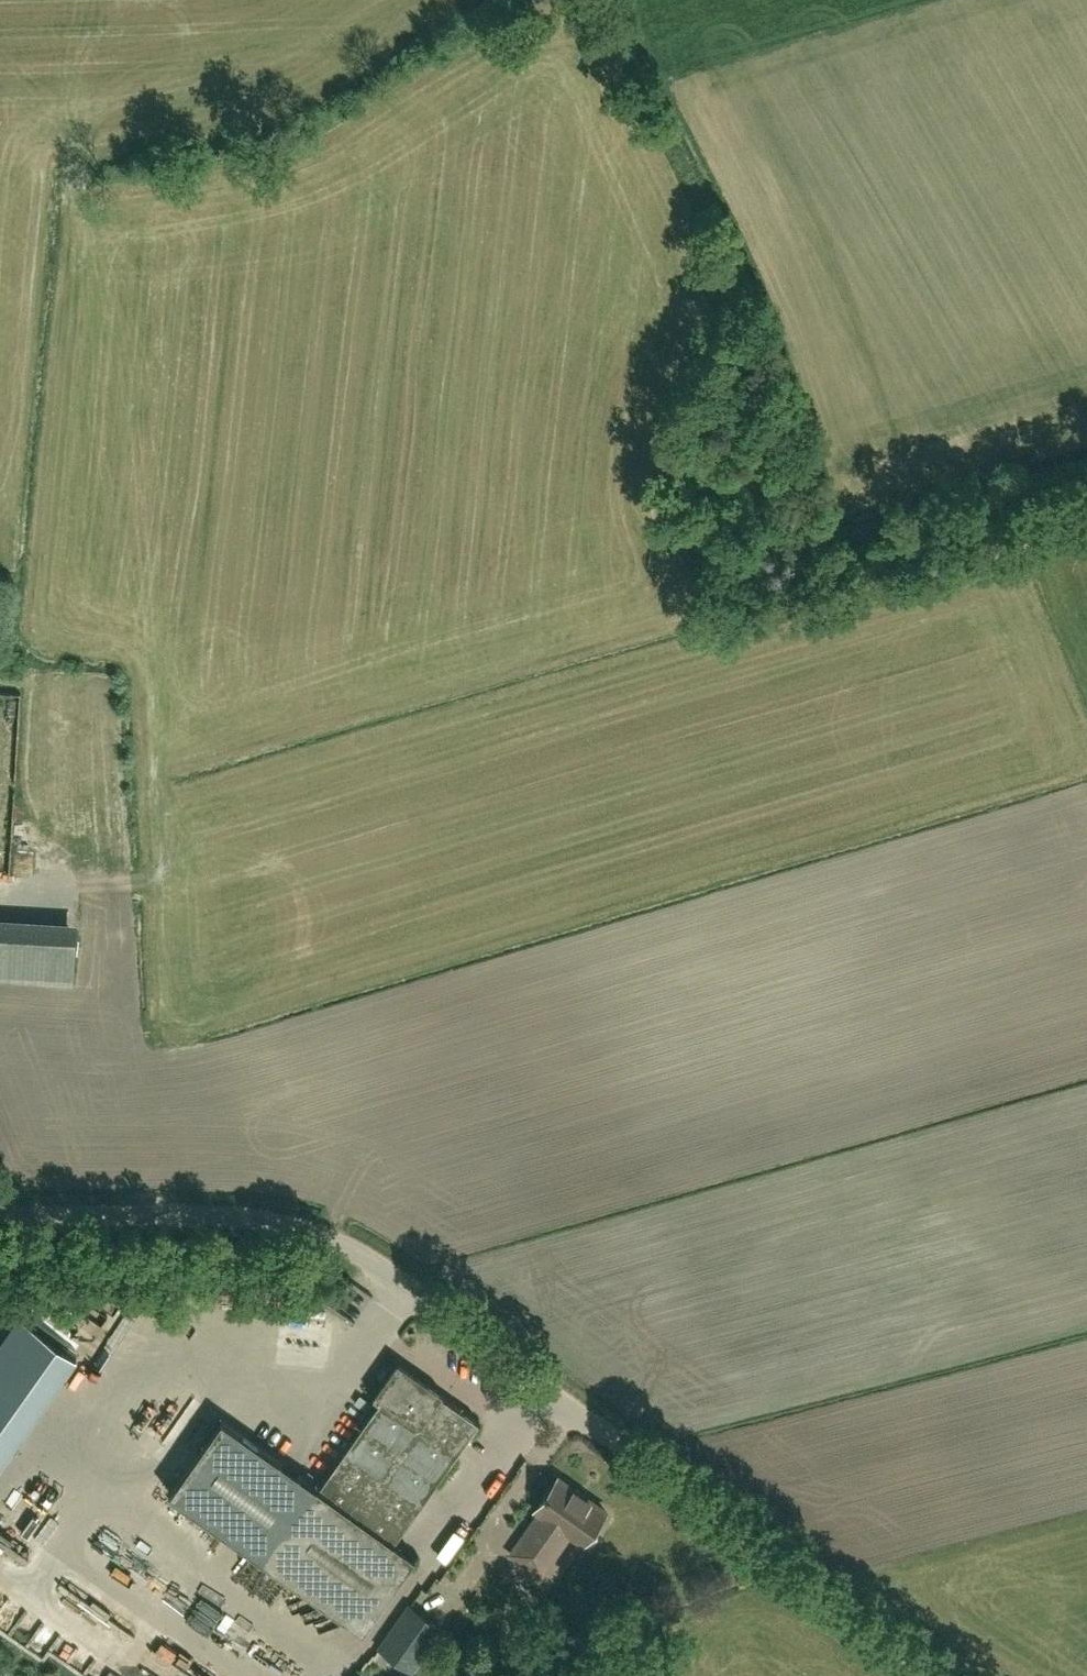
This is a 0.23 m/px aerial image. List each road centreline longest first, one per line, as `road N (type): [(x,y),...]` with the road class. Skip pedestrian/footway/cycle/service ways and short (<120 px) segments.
road 1 (unclassified): [(934,1675),(365,1255),(327,1236),(251,1219),(0,1212)]

